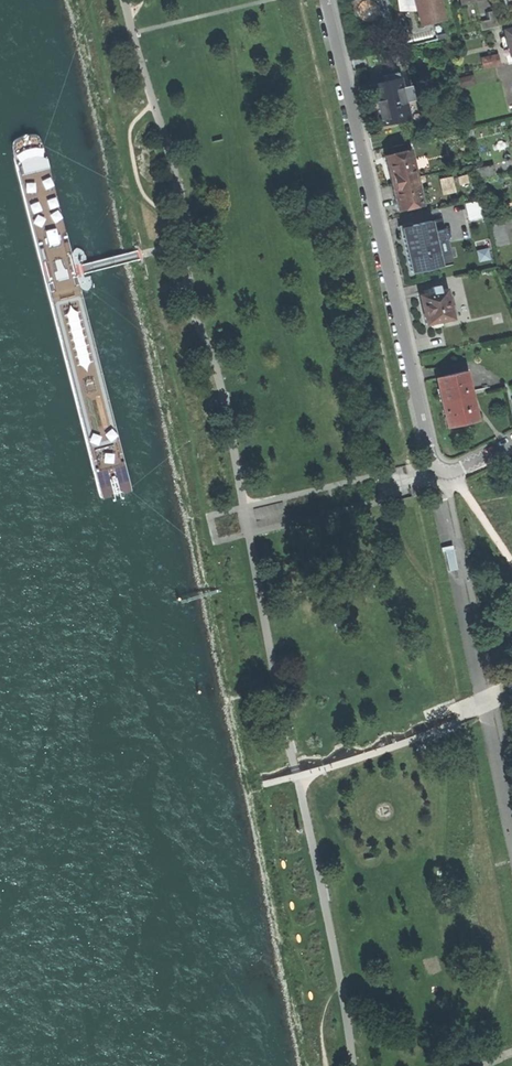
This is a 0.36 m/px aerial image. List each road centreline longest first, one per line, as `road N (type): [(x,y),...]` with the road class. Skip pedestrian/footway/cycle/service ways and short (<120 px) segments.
road 1 (residential): [(328,0),(433,461),(453,472),(511,439)]

